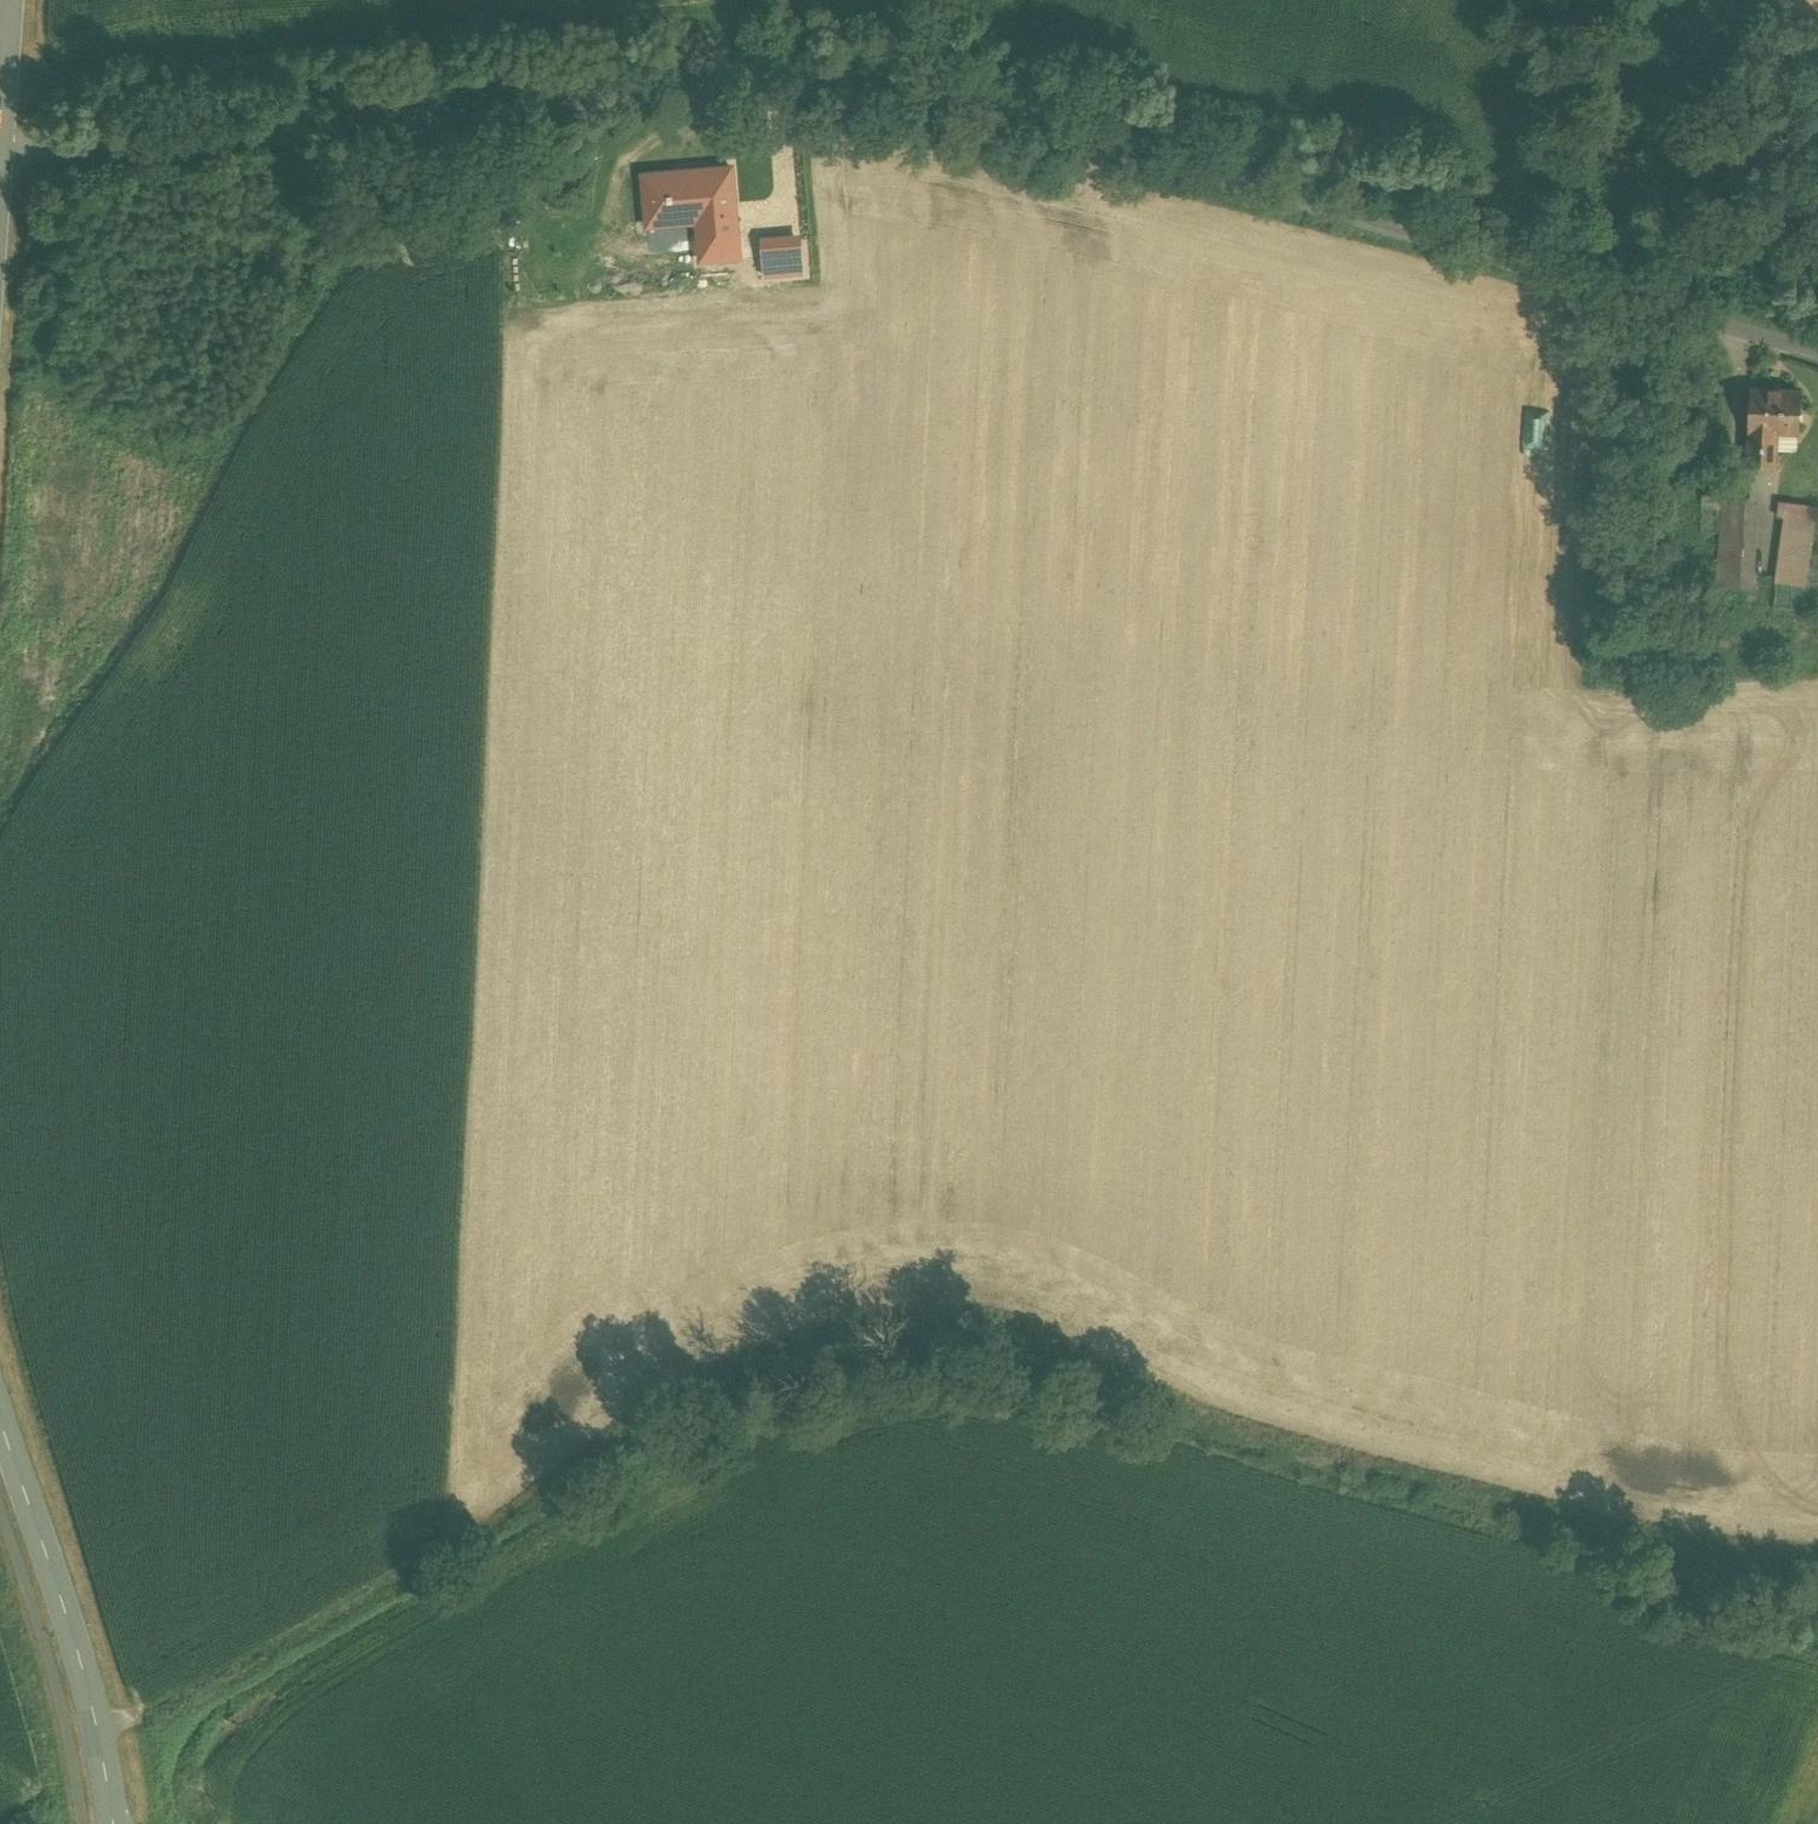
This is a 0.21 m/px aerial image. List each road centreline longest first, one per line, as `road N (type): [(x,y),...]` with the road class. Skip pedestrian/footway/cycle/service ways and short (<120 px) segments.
road 1 (unclassified): [(0,157),(117,152),(837,76),(1052,111),(1817,302)]
road 2 (secondary): [(0,1414),(91,1700),(112,1823)]
road 3 (secondary): [(9,0),(0,123)]

